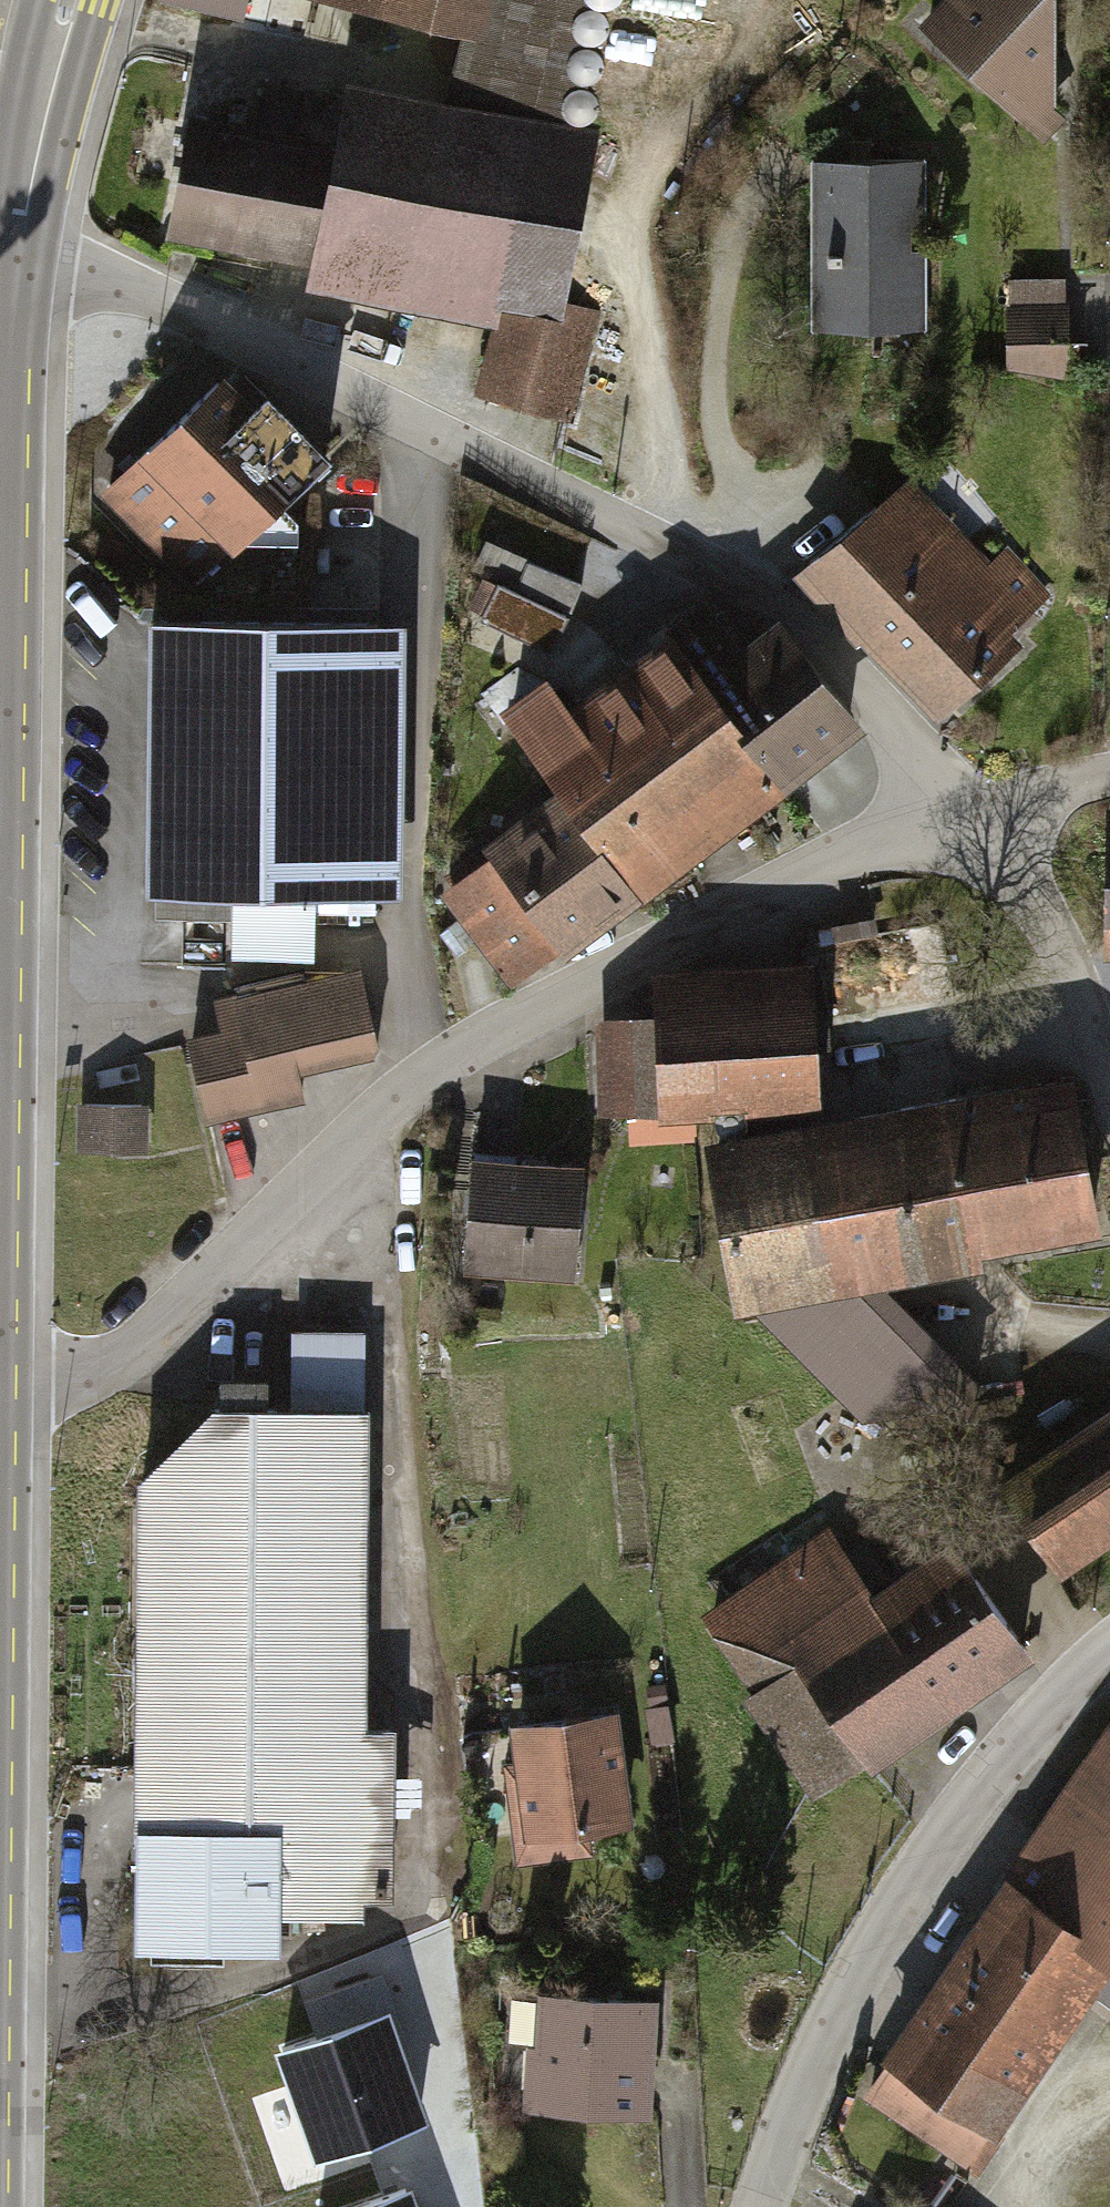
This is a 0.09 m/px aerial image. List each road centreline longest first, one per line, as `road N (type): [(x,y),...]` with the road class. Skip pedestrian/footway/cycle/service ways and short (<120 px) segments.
road 1 (residential): [(0,1387),(68,1376),(149,1337),(389,1105),(491,1032),(835,861),(976,810)]
road 2 (residential): [(14,264),(182,308),(745,585),(816,638),(976,810)]
road 3 (residential): [(761,2206),(825,2038),(871,1953),(1033,1723),(1109,1650)]
road 4 (secondary): [(0,845),(9,315)]
road 5 (residential): [(976,810),(1051,928),(1109,1083)]
road 6 (secondary): [(14,264),(68,0)]
road 7 (residential): [(976,810),(1109,773)]

